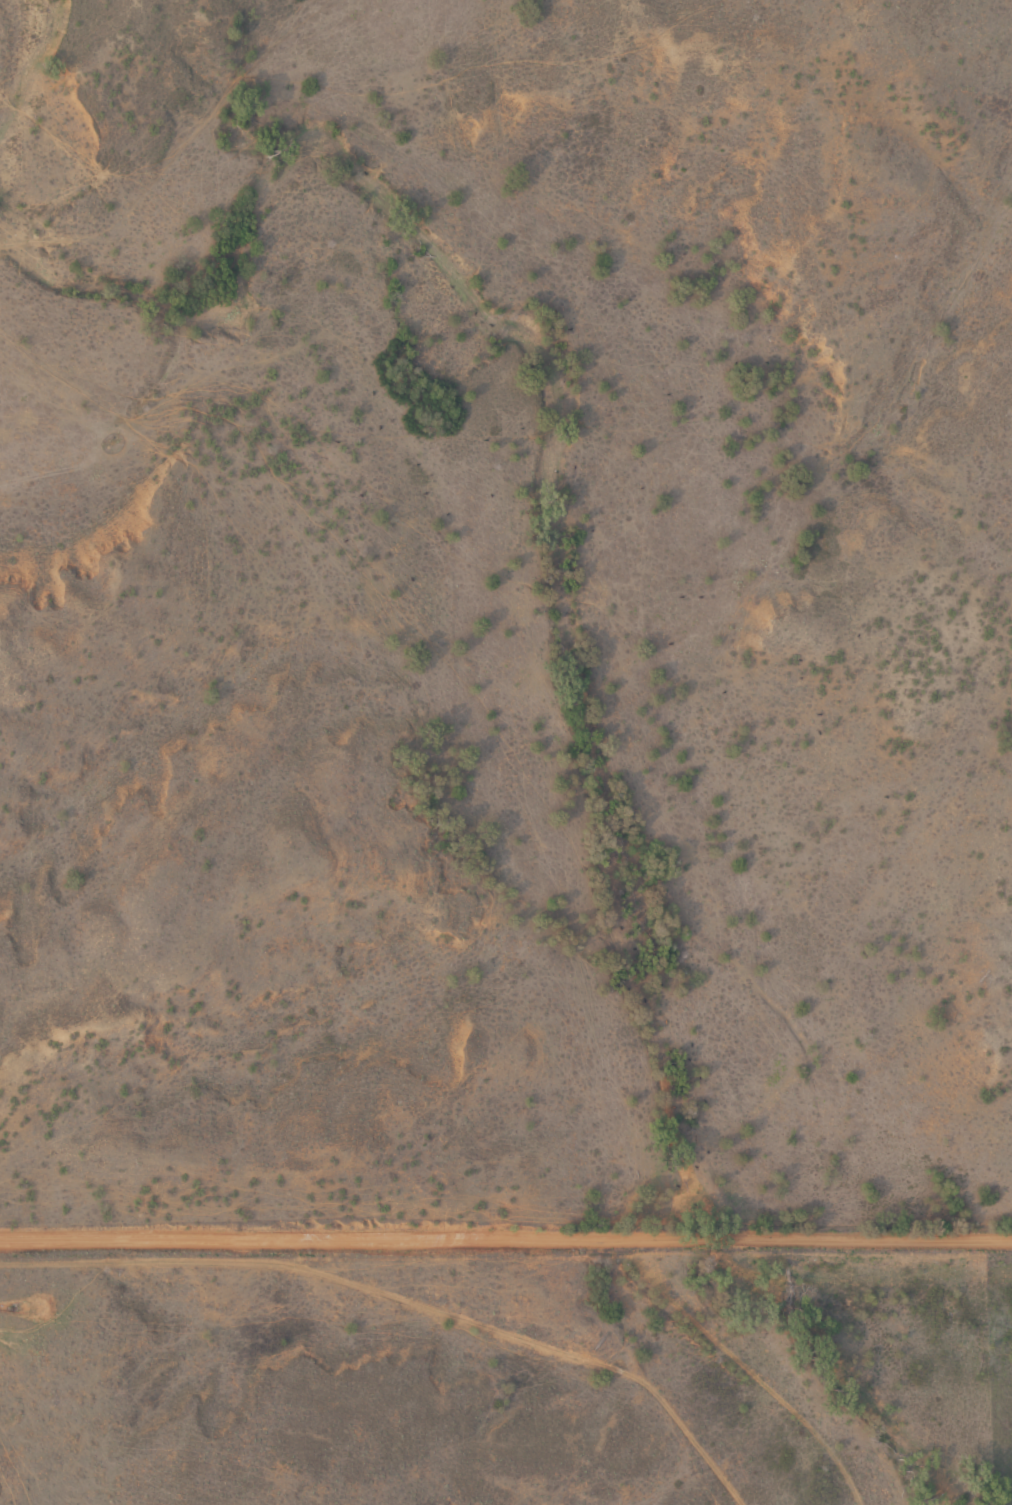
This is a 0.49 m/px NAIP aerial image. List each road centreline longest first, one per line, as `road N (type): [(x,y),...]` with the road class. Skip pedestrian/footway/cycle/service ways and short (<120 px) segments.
road 1 (residential): [(1011,1240),(0,1239)]

